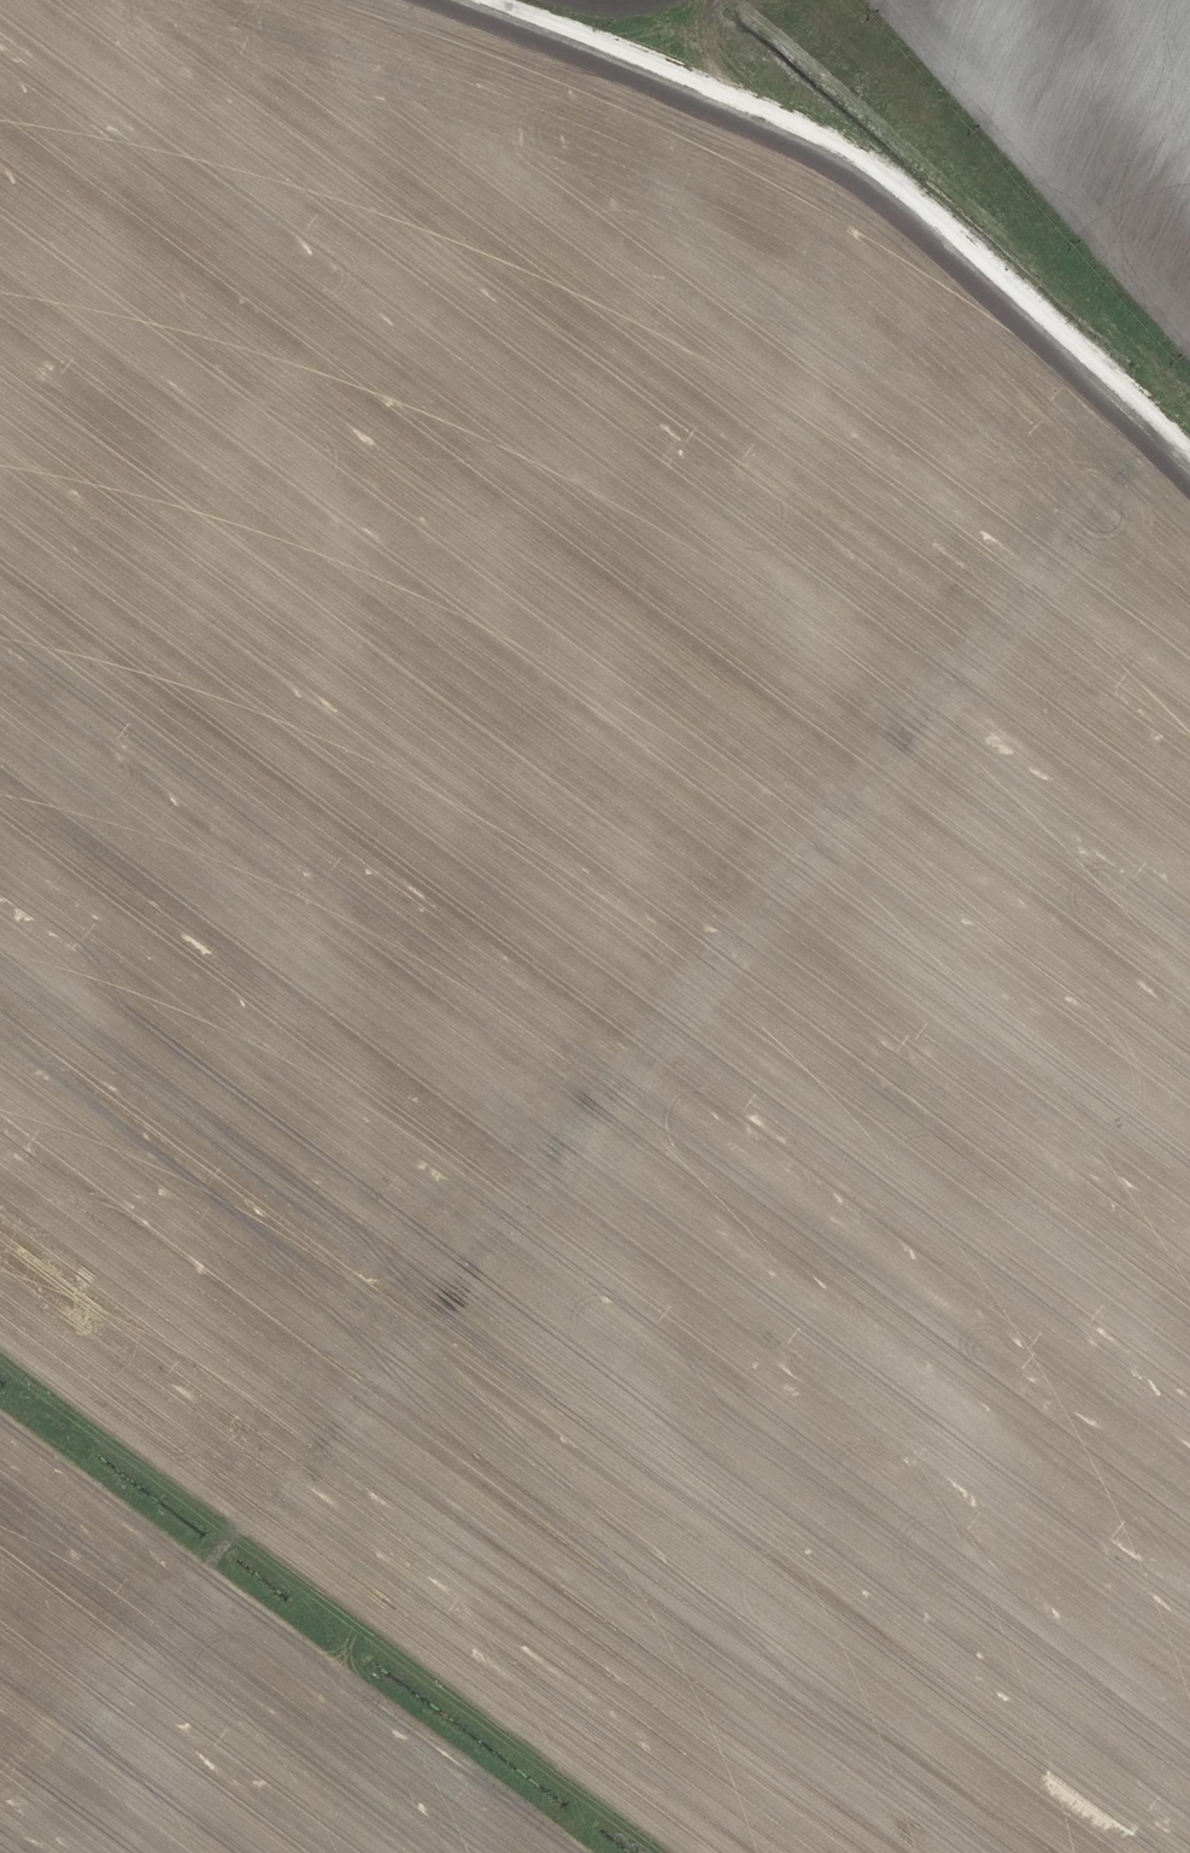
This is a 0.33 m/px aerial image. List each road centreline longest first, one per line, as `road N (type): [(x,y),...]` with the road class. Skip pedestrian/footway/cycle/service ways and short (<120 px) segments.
road 1 (track): [(1189,440),(1163,406),(1096,360),(944,219),(845,143),(497,0)]

